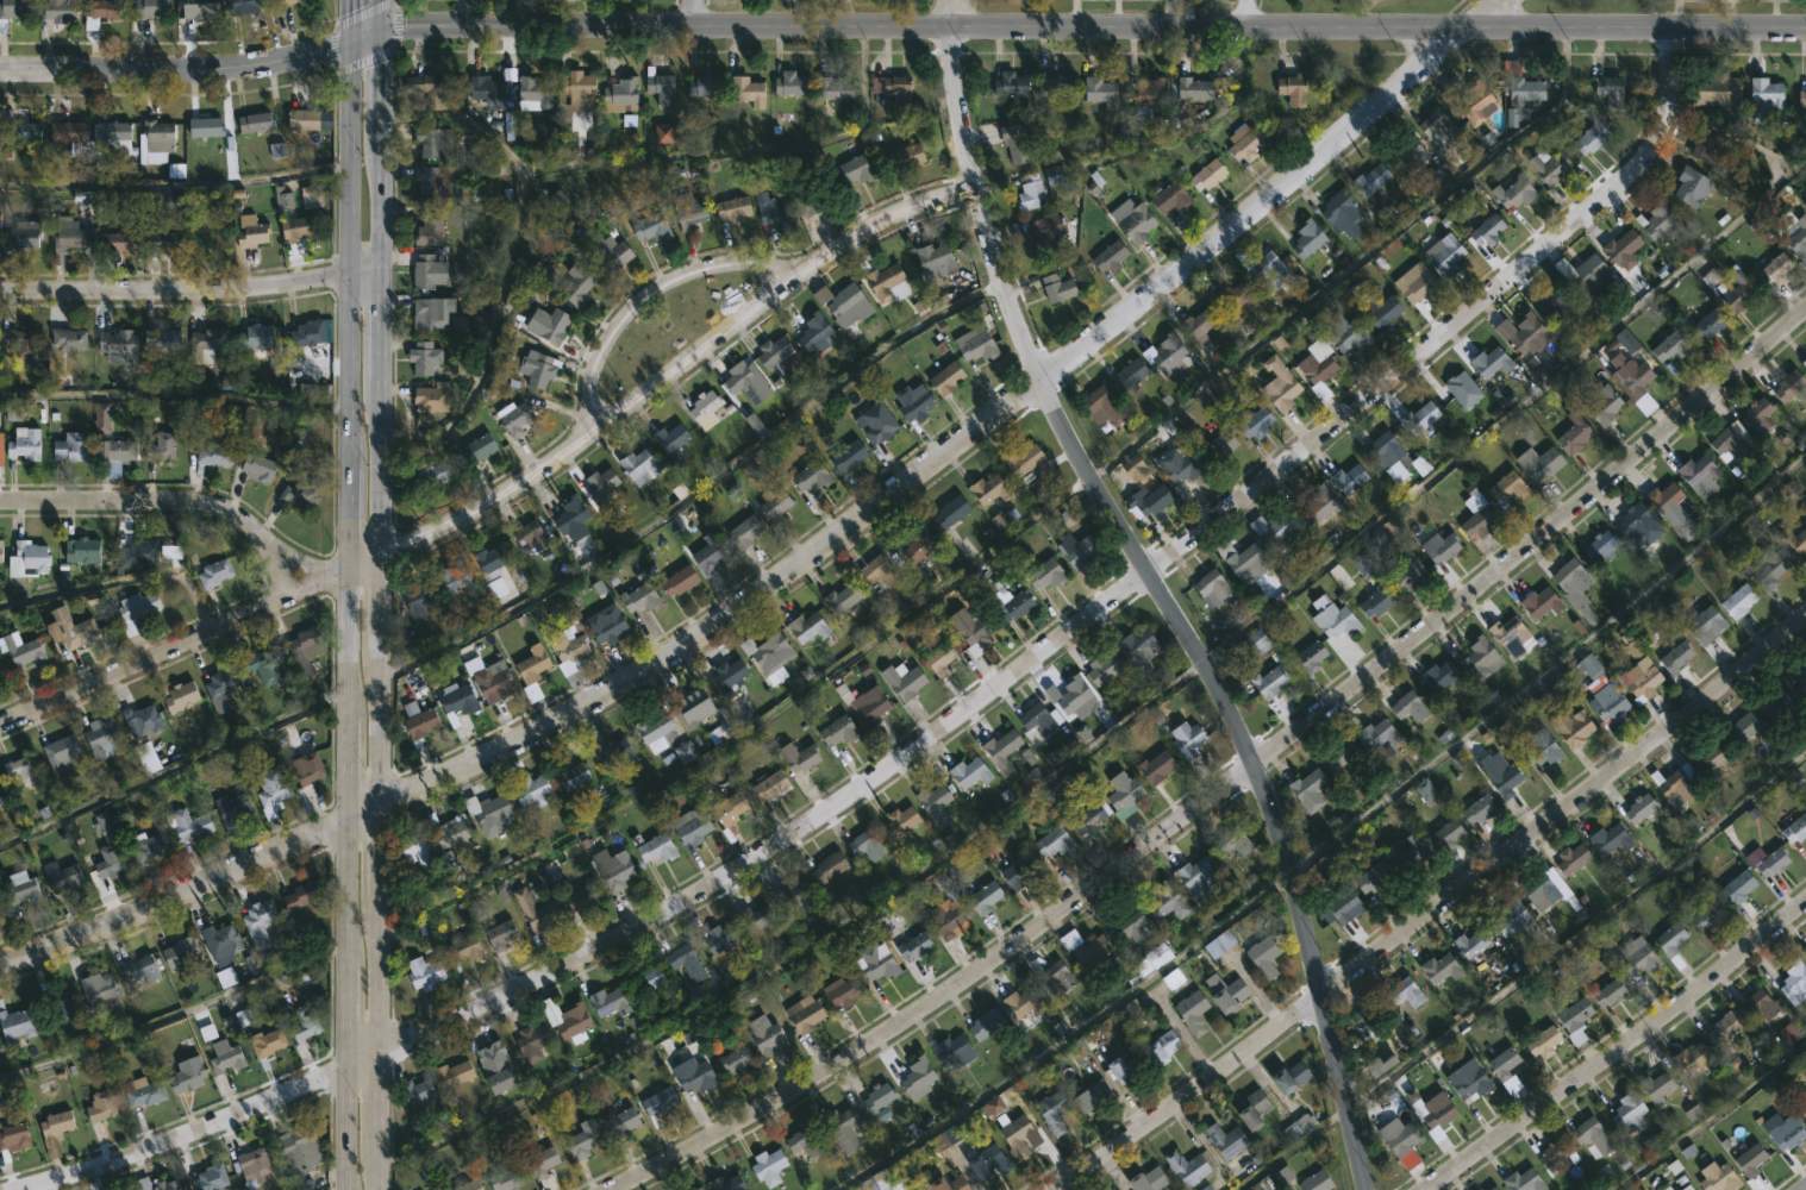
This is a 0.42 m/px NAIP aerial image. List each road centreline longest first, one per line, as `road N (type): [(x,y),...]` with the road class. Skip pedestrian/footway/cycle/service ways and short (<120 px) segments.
road 1 (residential): [(1669,30),(1667,115),(1643,164),(1269,477),(770,852),(538,982),(376,1054)]
road 2 (residential): [(1805,310),(1377,666),(1124,864),(921,1009),(612,1189)]
road 3 (tertiary): [(1805,30),(387,29)]
road 4 (residential): [(1805,613),(1658,739),(1055,1189)]
road 5 (tertiary): [(1368,1189),(1281,829),(1208,668),(1068,440),(1043,376)]
road 6 (residential): [(379,804),(535,732),(680,649),(1043,376)]
road 7 (residential): [(976,189),(918,206),(849,240),(589,434),(483,506),(375,560)]
road 8 (residential): [(1043,376),(1152,293),(1493,0)]
road 9 (residential): [(1805,904),(1426,1189)]
road 10 (secondary): [(354,44),(350,468)]
road 11 (tertiary): [(1043,376),(1002,284),(976,189),(946,0)]
road 12 (residential): [(350,571),(0,725)]
road 13 (residential): [(0,294),(236,290),(380,265)]
road 14 (residential): [(0,960),(144,909),(344,820)]
road 15 (tertiary): [(354,44),(226,68),(0,69)]
road 16 (residential): [(323,583),(224,511),(193,502),(0,501)]
road 17 (residential): [(344,1067),(196,1132),(20,1189)]
road 18 (residential): [(798,276),(721,268),(679,278),(644,302),(594,365),(589,434)]
road 19 (secondary): [(375,560),(379,378)]
road 20 (secondary): [(376,1054),(377,895)]
road 21 (secondary): [(379,804),(377,650)]
road 22 (secondary): [(344,820),(344,969)]
road 23 (secondary): [(350,571),(346,718)]
road 24 (secondary): [(380,265),(383,132)]
road 25 (secondary): [(344,1067),(344,1188)]

